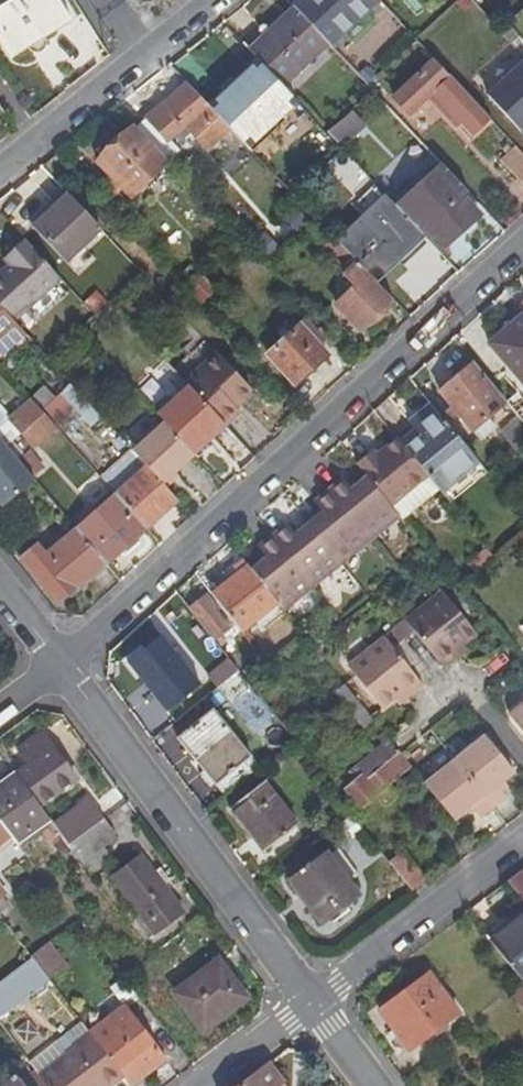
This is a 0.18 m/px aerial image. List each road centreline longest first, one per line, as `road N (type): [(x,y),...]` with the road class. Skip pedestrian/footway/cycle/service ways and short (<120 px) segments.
road 1 (residential): [(522,254),(65,660)]
road 2 (residential): [(65,660),(312,1004)]
road 3 (residential): [(312,1004),(522,838)]
road 4 (residential): [(0,165),(207,0)]
road 5 (residential): [(205,1085),(312,1004)]

